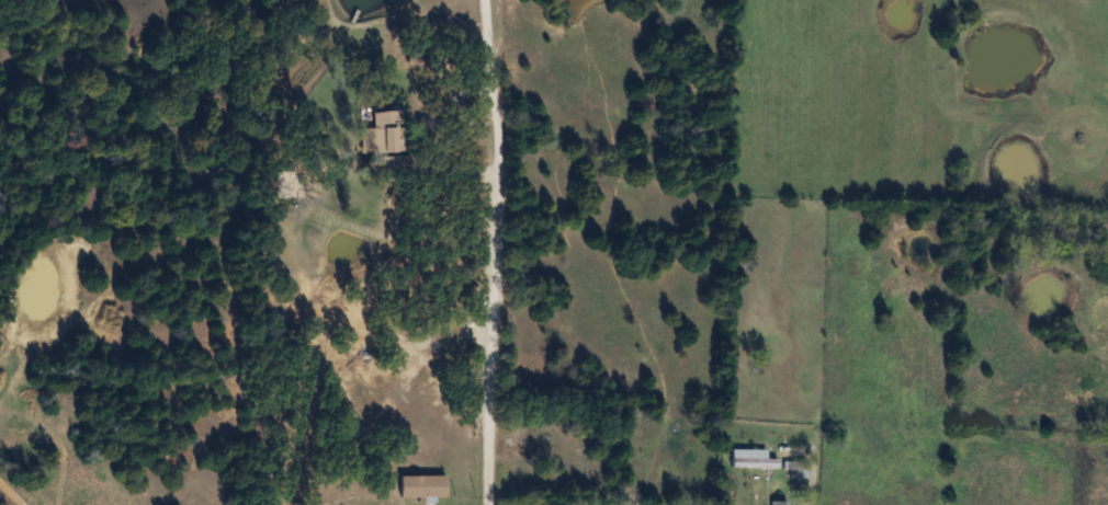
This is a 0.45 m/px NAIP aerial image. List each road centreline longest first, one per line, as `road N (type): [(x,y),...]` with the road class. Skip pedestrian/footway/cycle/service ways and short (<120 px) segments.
road 1 (residential): [(488,504),(499,131)]

